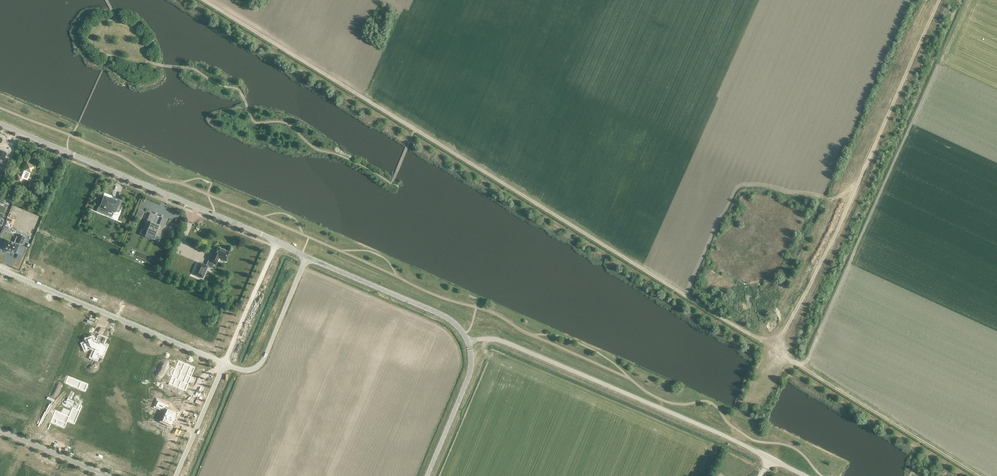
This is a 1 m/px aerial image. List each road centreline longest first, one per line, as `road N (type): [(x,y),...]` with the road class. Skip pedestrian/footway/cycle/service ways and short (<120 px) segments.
road 1 (track): [(201,0),(779,351)]
road 2 (track): [(940,0),(779,351)]
road 3 (unclassified): [(805,475),(502,341),(468,341)]
road 4 (residential): [(276,243),(0,124)]
road 5 (residential): [(0,270),(225,363)]
road 6 (track): [(779,351),(980,475)]
road 7 (residential): [(468,341),(447,318),(307,256)]
road 8 (unclassified): [(225,363),(244,370),(263,360),(307,256)]
road 9 (residential): [(427,475),(471,369),(468,341)]
road 10 (residential): [(276,243),(225,363)]
road 11 (residential): [(225,363),(176,475)]

